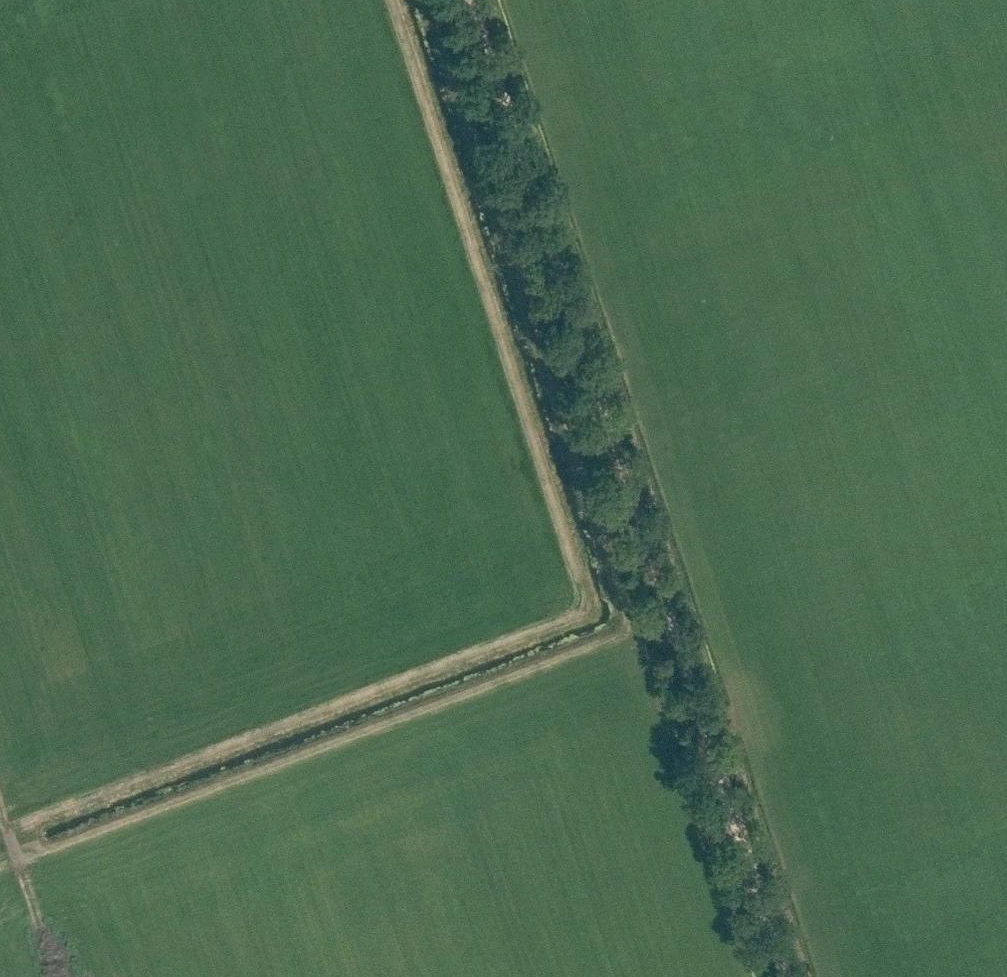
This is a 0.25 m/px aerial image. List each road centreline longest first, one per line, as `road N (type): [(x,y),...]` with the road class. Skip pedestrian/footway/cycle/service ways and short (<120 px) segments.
road 1 (track): [(477,0),(788,976)]

